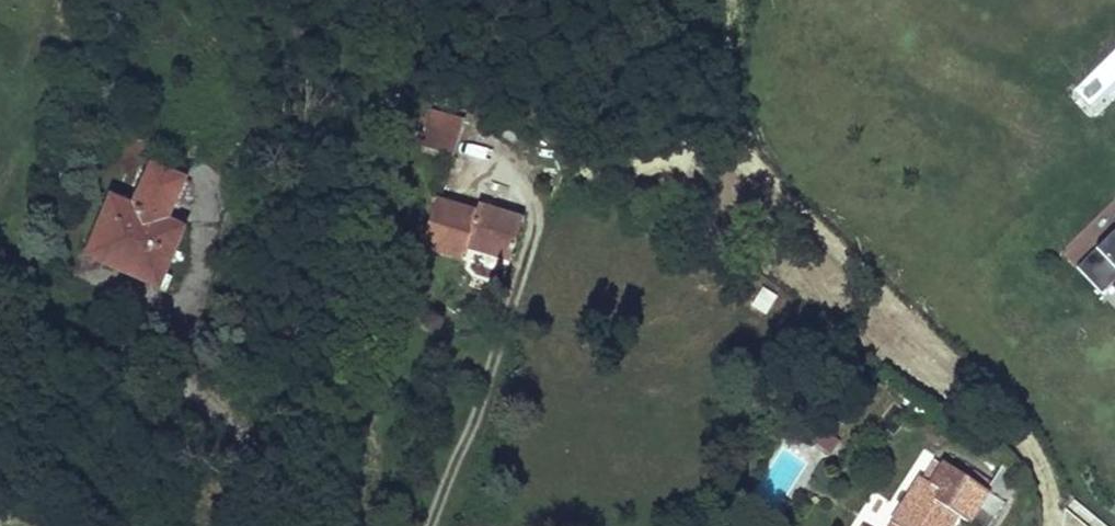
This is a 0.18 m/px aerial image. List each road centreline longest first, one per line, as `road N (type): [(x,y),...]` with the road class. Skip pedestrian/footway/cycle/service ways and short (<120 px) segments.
road 1 (residential): [(0,330),(172,377),(344,525)]

